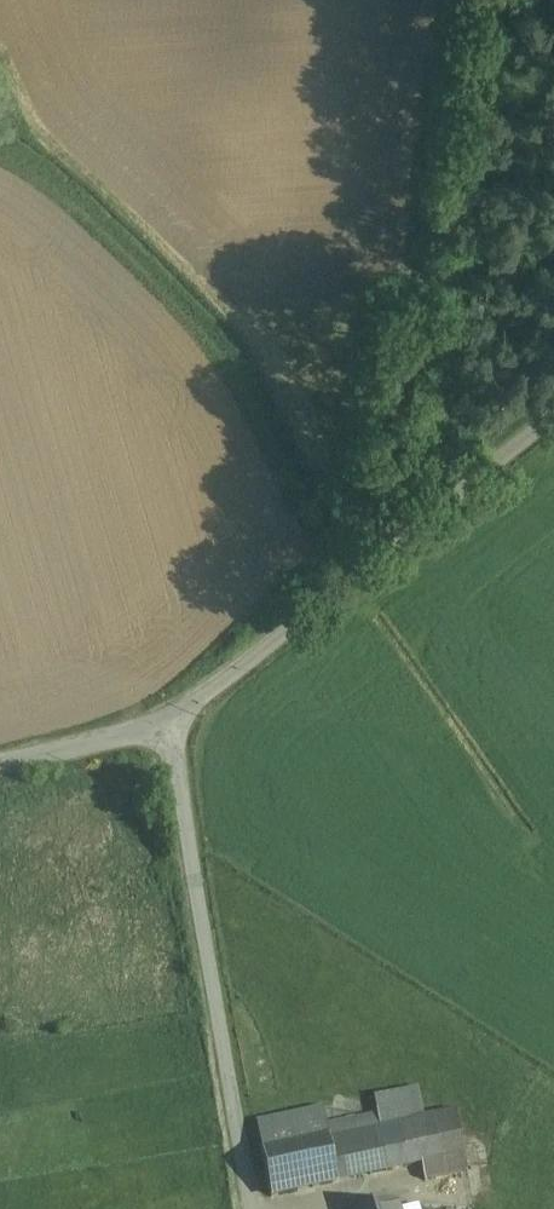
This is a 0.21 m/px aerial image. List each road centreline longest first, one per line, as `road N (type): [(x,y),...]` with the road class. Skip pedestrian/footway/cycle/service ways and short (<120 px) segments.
road 1 (track): [(384,553),(455,0)]
road 2 (unclassified): [(167,731),(553,417)]
road 3 (unclassified): [(250,1208),(167,731)]
road 4 (unclassified): [(0,764),(167,731)]

